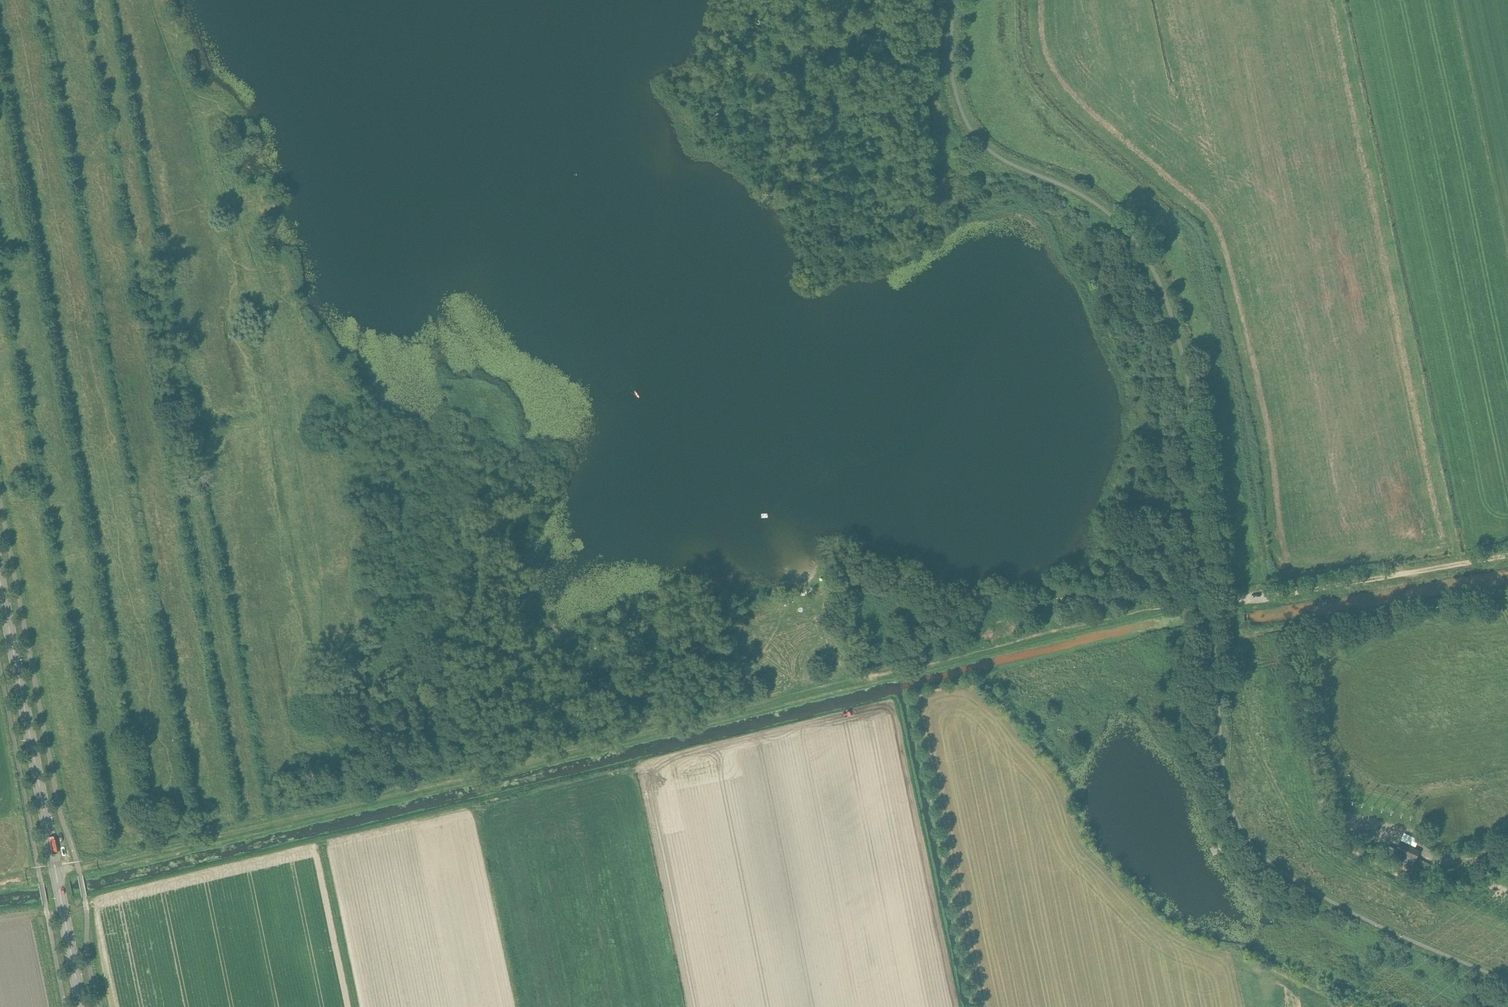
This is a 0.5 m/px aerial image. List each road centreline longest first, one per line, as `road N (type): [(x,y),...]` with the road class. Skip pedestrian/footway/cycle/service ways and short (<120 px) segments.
road 1 (track): [(79,869),(1186,614)]
road 2 (tertiary): [(82,1006),(0,582)]
road 3 (unclassified): [(1276,596),(1507,555)]

